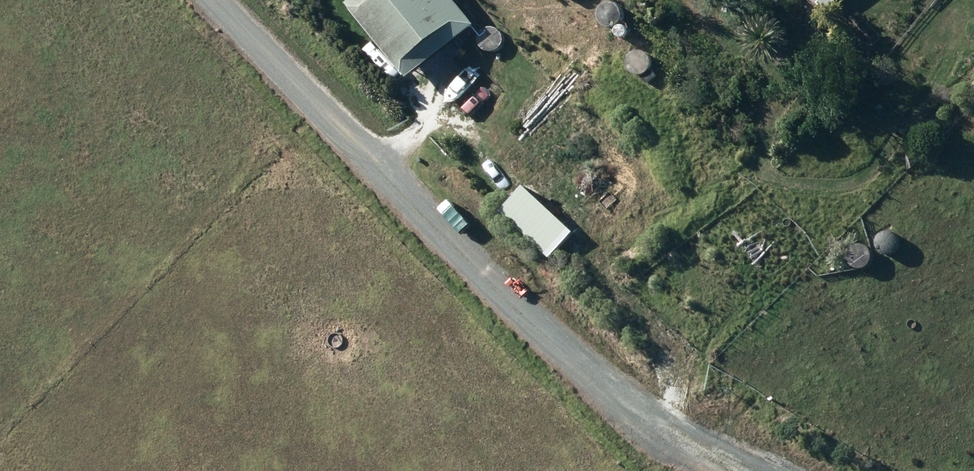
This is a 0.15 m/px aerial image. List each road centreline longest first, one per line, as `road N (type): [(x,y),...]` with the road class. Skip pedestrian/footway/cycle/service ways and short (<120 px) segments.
road 1 (unclassified): [(219,0),(580,372),(631,414)]
road 2 (track): [(378,164),(453,95),(450,63)]
road 3 (track): [(743,470),(631,414)]

